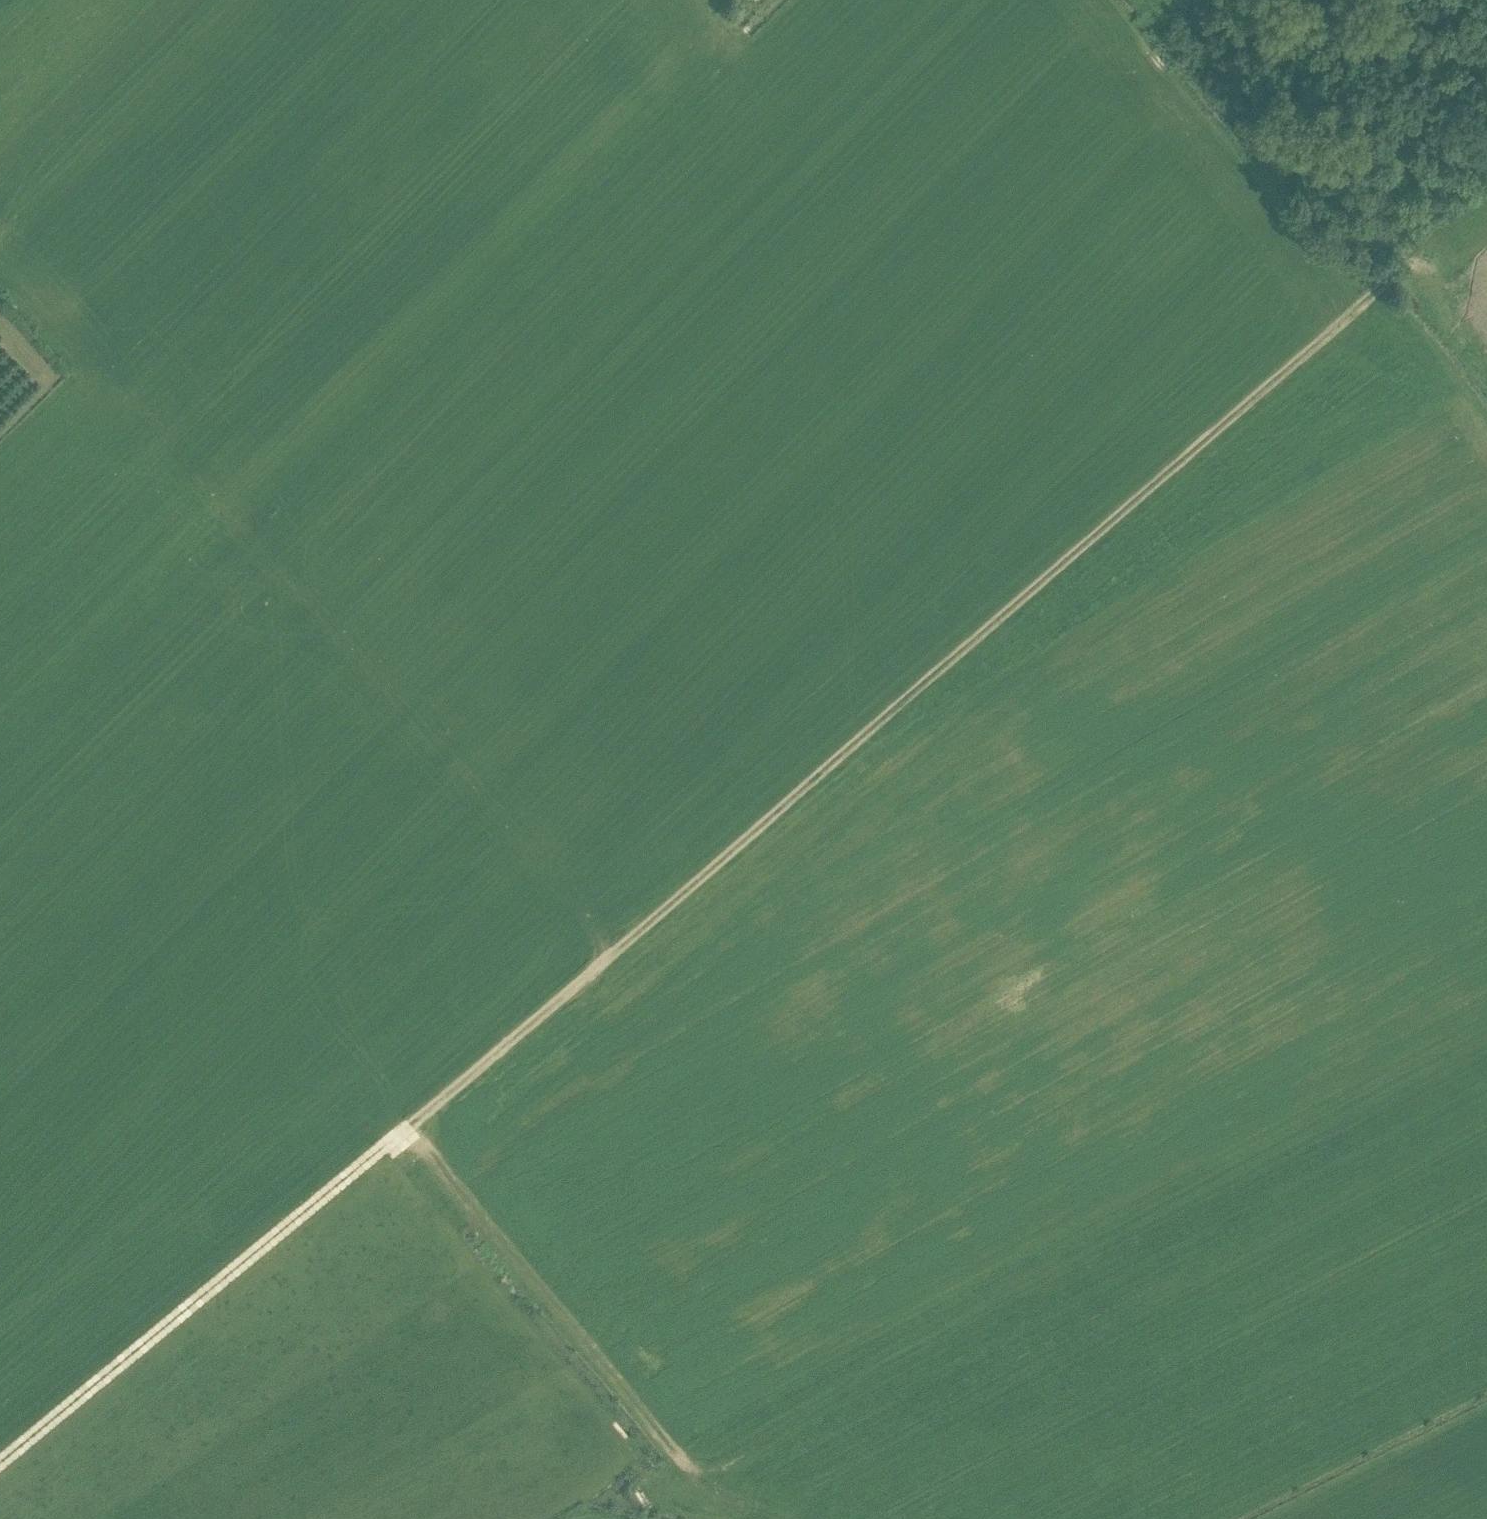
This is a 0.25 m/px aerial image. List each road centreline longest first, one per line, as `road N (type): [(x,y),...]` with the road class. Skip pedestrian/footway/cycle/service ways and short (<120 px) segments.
road 1 (track): [(0,1457),(45,1429),(630,937),(1361,303)]

